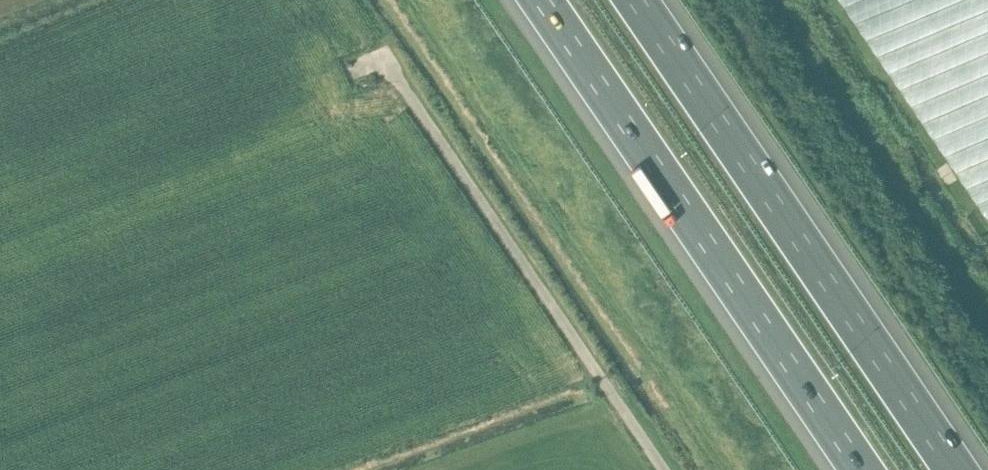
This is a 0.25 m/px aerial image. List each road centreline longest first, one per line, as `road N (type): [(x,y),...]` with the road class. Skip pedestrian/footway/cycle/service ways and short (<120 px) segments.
road 1 (motorway): [(537,0),(858,469)]
road 2 (motorway): [(952,469),(632,0)]
road 3 (unclassified): [(659,469),(384,63)]

